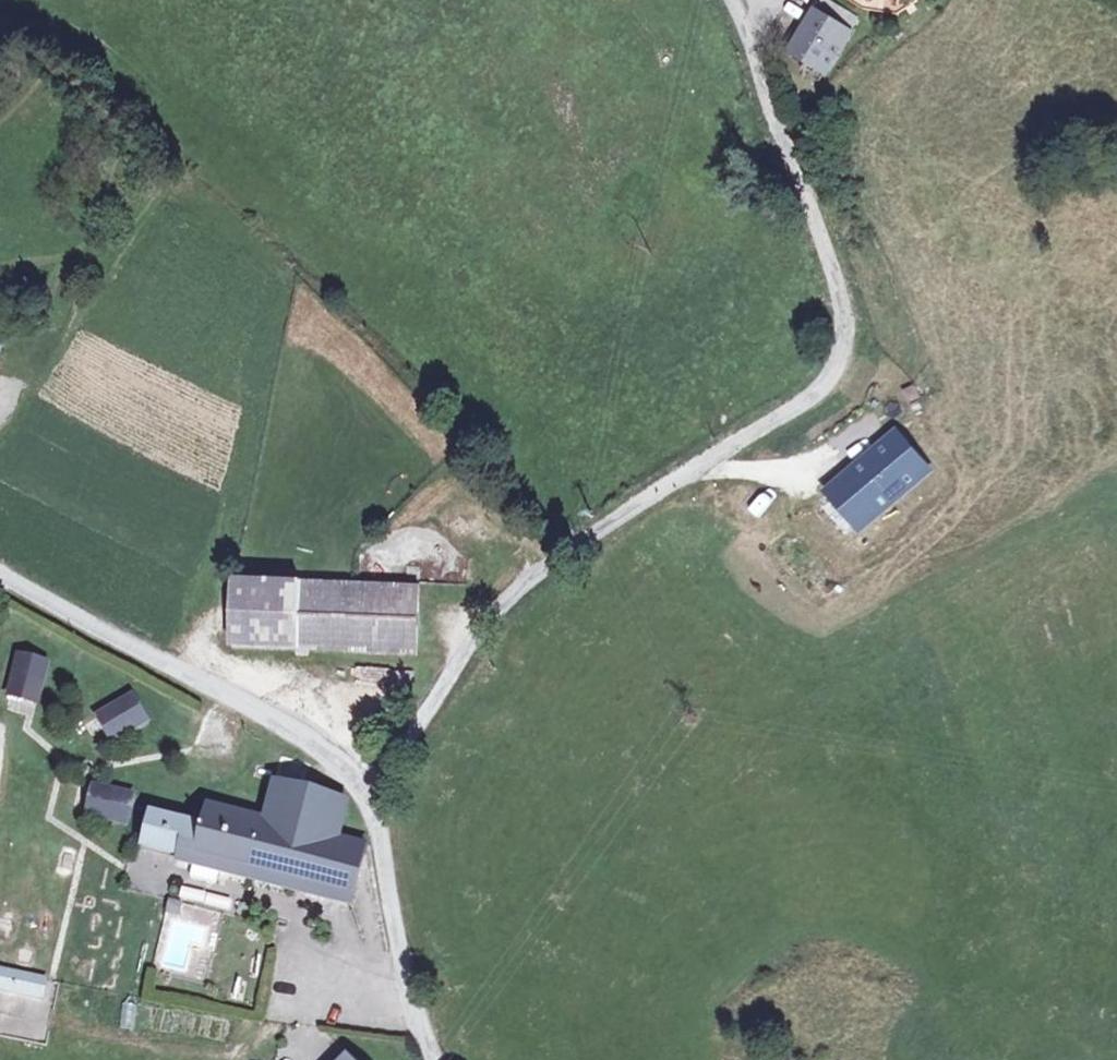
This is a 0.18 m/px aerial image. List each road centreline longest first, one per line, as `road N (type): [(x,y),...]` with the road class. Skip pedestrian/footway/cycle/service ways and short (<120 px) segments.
road 1 (residential): [(377,798),(461,655),(518,588),(778,408),(836,351),(840,292),(743,14)]
road 2 (unclassified): [(377,798),(0,569)]
road 3 (residential): [(432,1059),(401,953),(377,798)]

